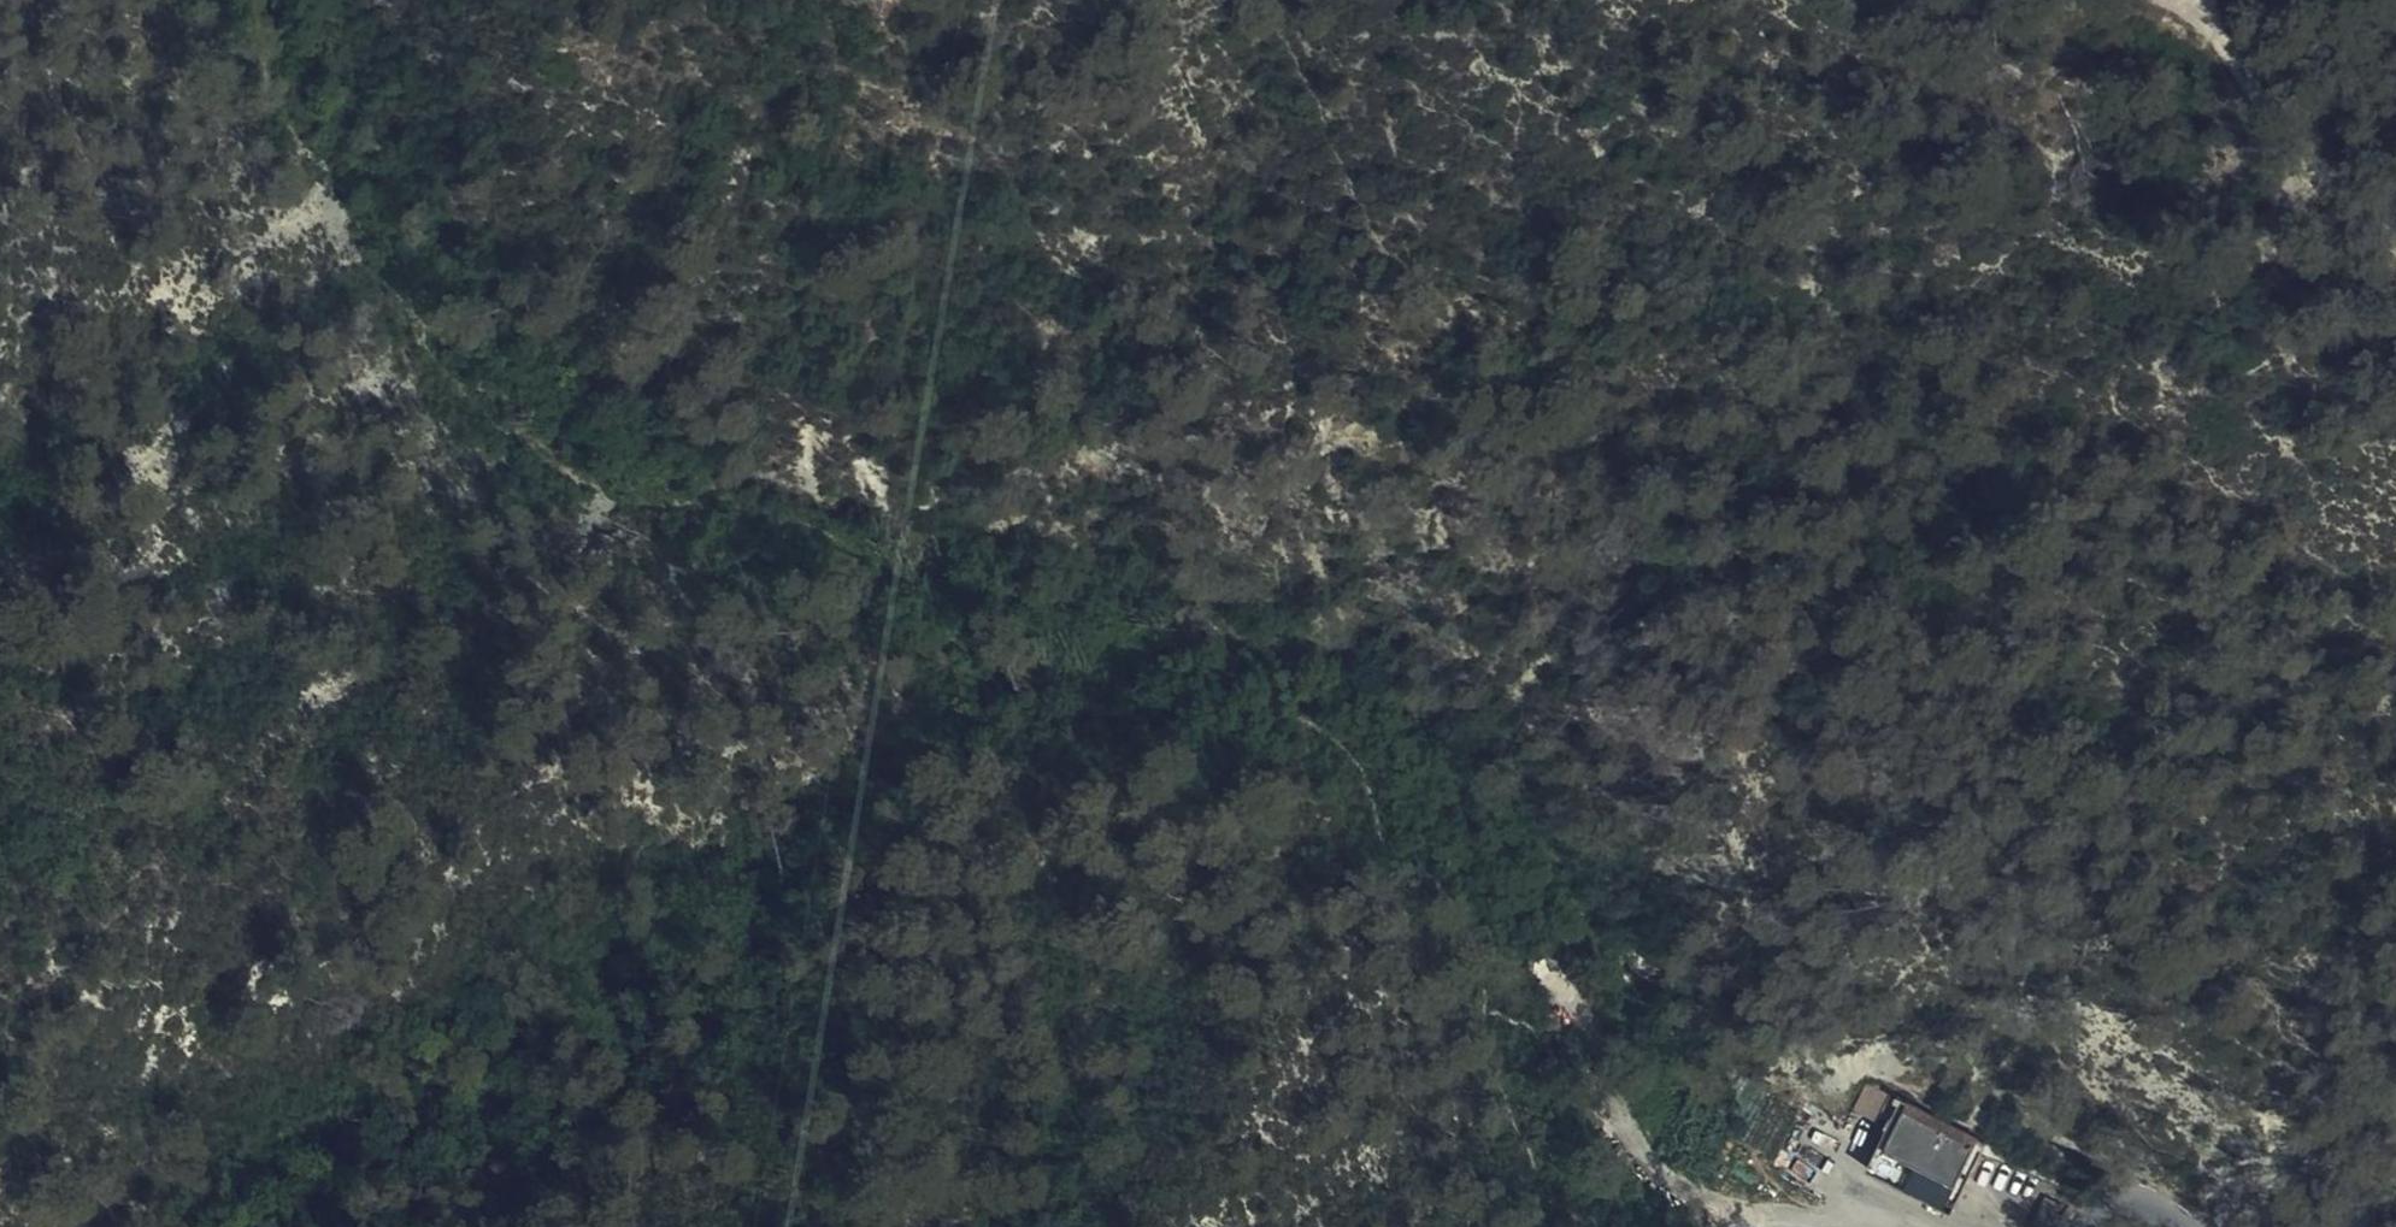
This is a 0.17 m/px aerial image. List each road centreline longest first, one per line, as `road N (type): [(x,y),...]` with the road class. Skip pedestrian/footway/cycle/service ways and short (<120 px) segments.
road 1 (track): [(2395,237),(2361,209),(2228,43),(2182,0)]
road 2 (tertiary): [(2067,1226),(2068,1217),(2115,1190),(2148,1193),(2187,1226)]

